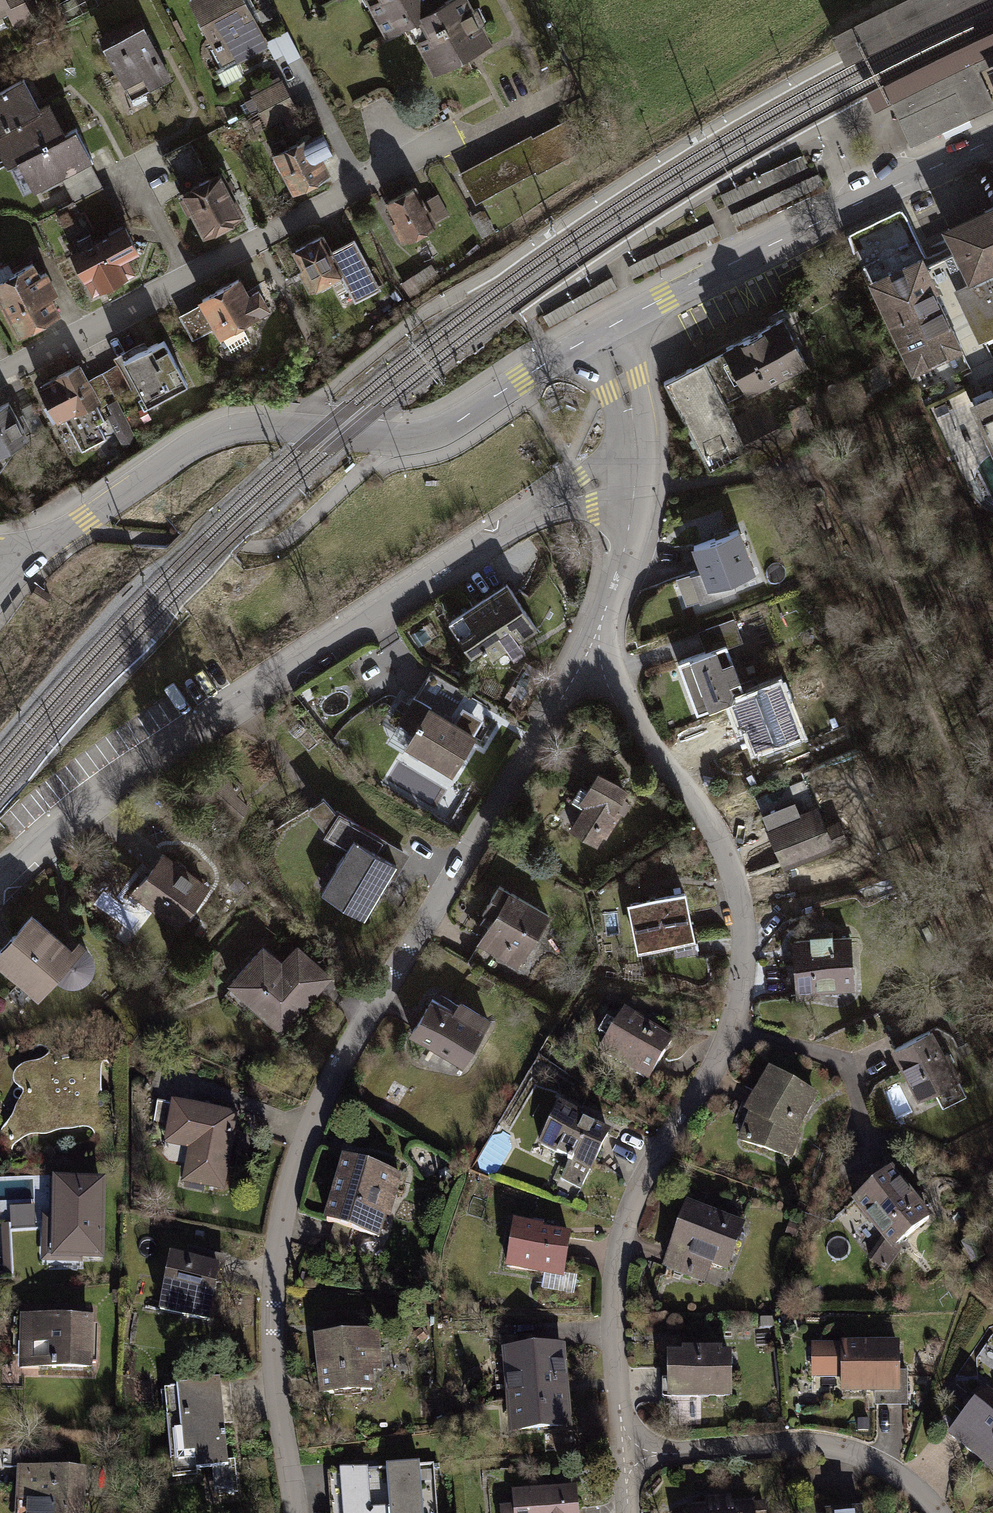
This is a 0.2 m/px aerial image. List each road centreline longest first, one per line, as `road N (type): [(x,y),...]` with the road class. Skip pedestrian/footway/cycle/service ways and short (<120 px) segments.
road 1 (residential): [(295,1512),(272,1319),(294,1172),(368,1016),(569,686),(591,664)]
road 2 (residential): [(625,1458),(614,1327),(626,1235),(654,1168),(733,1039),(745,957),(742,910),(712,828),(622,692),(591,664)]
road 3 (residential): [(633,482),(588,488),(233,701),(89,805),(0,893)]
road 4 (residential): [(603,331),(442,427),(406,434),(267,427),(197,446),(23,555)]
road 5 (residential): [(0,374),(404,159)]
road 6 (residential): [(992,140),(603,331)]
road 7 (residential): [(933,1512),(885,1467),(851,1453),(625,1458)]
road 8 (track): [(633,482),(678,484),(773,465),(906,404)]
road 9 (residential): [(591,664),(633,482)]
road 10 (residential): [(633,482),(633,425),(603,331)]

